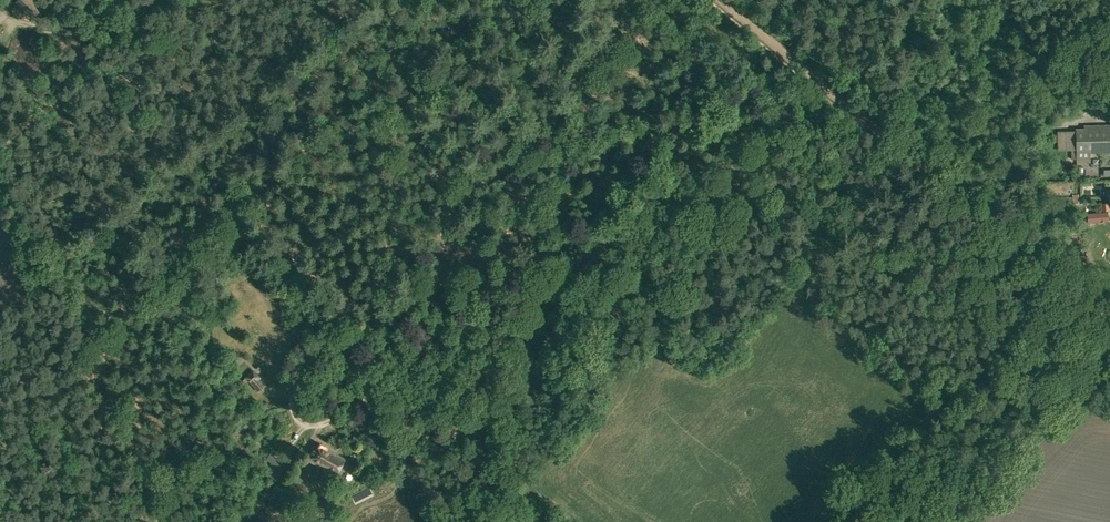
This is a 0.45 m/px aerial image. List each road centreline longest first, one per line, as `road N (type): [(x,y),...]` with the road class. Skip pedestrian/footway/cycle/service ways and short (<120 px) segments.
road 1 (track): [(725,0),(1109,319)]
road 2 (track): [(1109,360),(1056,369),(922,420),(858,467),(815,521)]
road 3 (track): [(149,0),(38,109),(0,125)]
road 4 (track): [(868,119),(934,0)]

